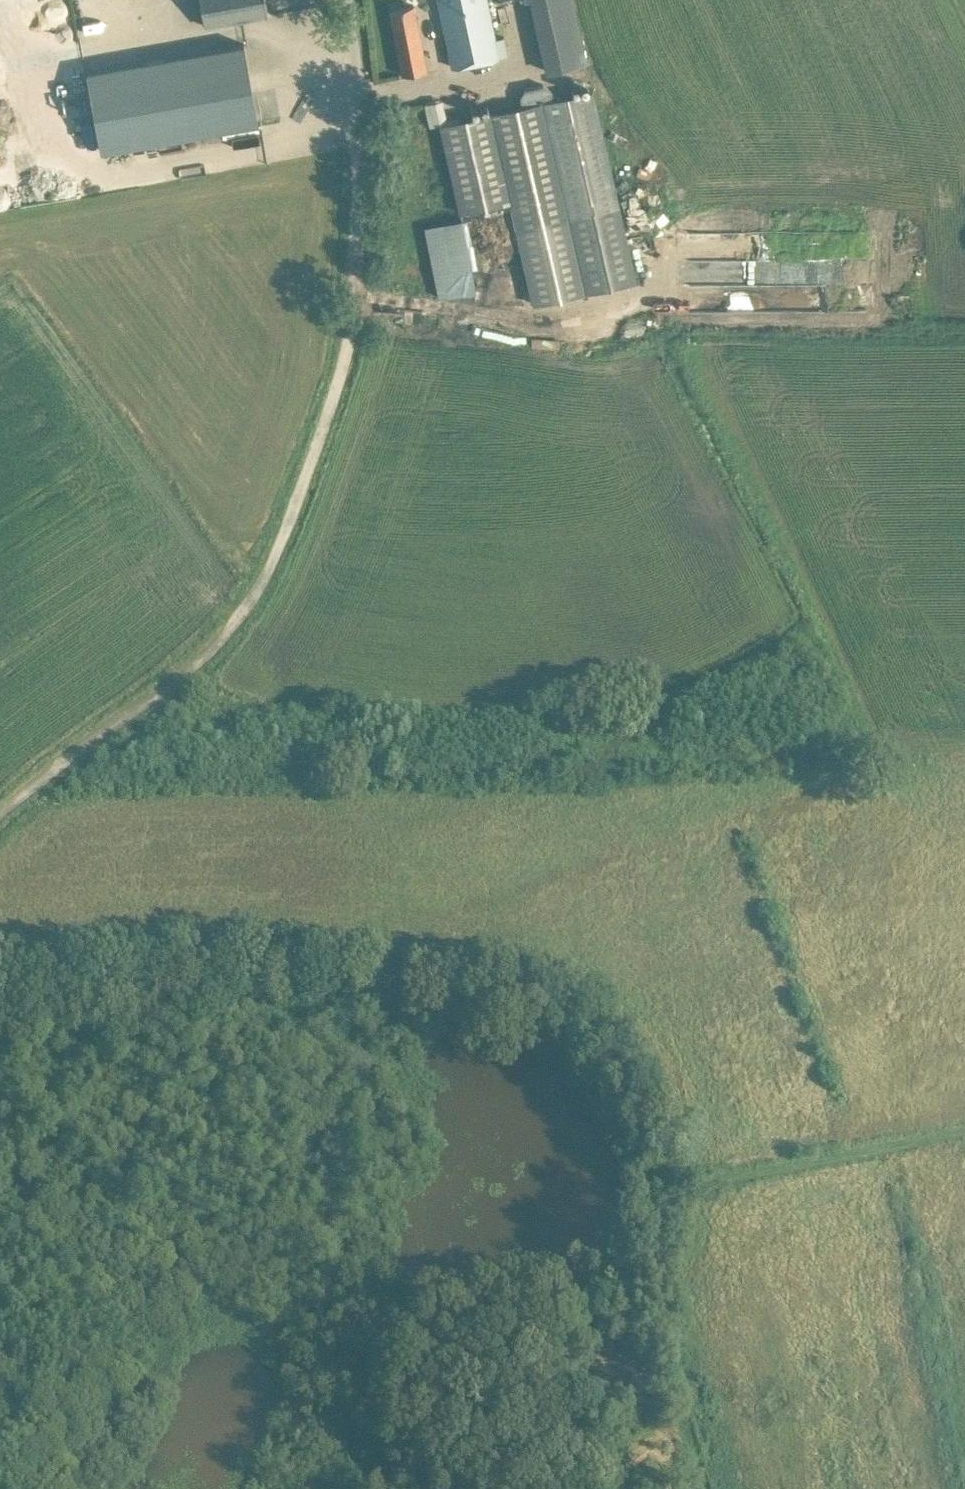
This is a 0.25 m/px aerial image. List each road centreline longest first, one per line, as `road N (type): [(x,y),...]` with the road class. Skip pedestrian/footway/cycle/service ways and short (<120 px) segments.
road 1 (track): [(0,820),(193,674),(268,580),(349,363),(358,221)]
road 2 (unclassified): [(358,221),(345,0)]

